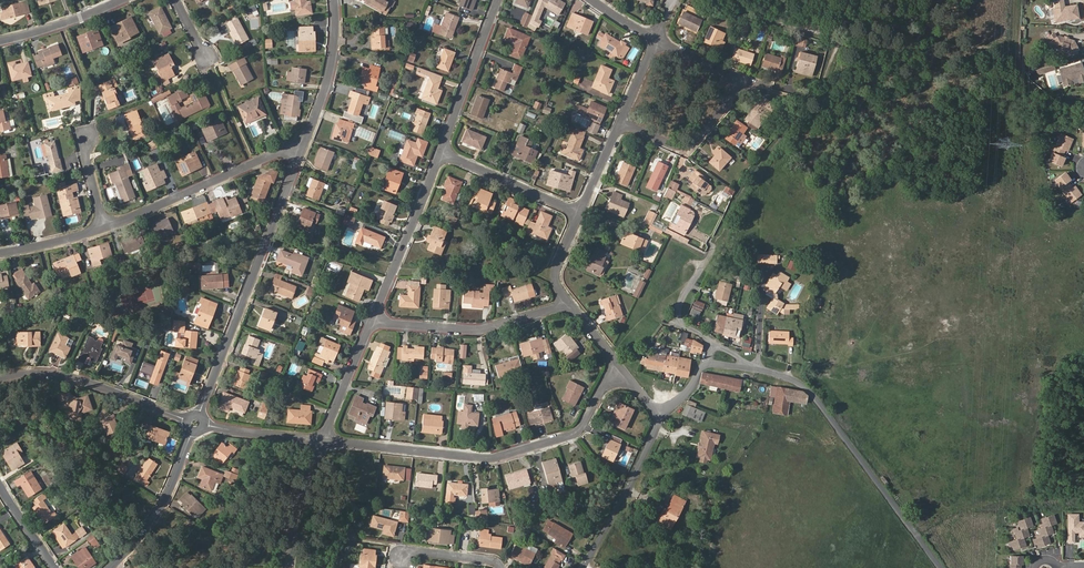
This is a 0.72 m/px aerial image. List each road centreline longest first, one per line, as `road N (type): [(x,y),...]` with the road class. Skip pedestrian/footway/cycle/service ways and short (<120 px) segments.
road 1 (residential): [(619,364),(579,430),(493,458),(320,441)]
road 2 (residential): [(310,132),(194,423)]
road 3 (residential): [(753,369),(808,390),(941,567)]
road 4 (residential): [(104,229),(310,132)]
road 5 (residential): [(194,423),(64,376),(0,379)]
road 6 (residential): [(568,300),(483,330),(373,318)]
road 7 (residential): [(373,318),(441,153)]
road 8 (residential): [(584,567),(661,414)]
road 9 (residential): [(194,423),(157,512),(109,567)]
road 10 (residential): [(617,125),(690,147),(750,81)]
road 11 (residential): [(441,153),(500,0)]
road 12 (residential): [(441,153),(581,213)]
road 13 (residential): [(335,0),(334,48),(310,132)]
road 14 (residential): [(320,441),(373,318)]
road 15 (residential): [(320,441),(296,513),(289,567)]
road 16 (residential): [(320,441),(194,423)]
road 17 (residential): [(0,41),(120,0)]
road 18 (residential): [(712,342),(682,323),(679,309),(714,245)]

